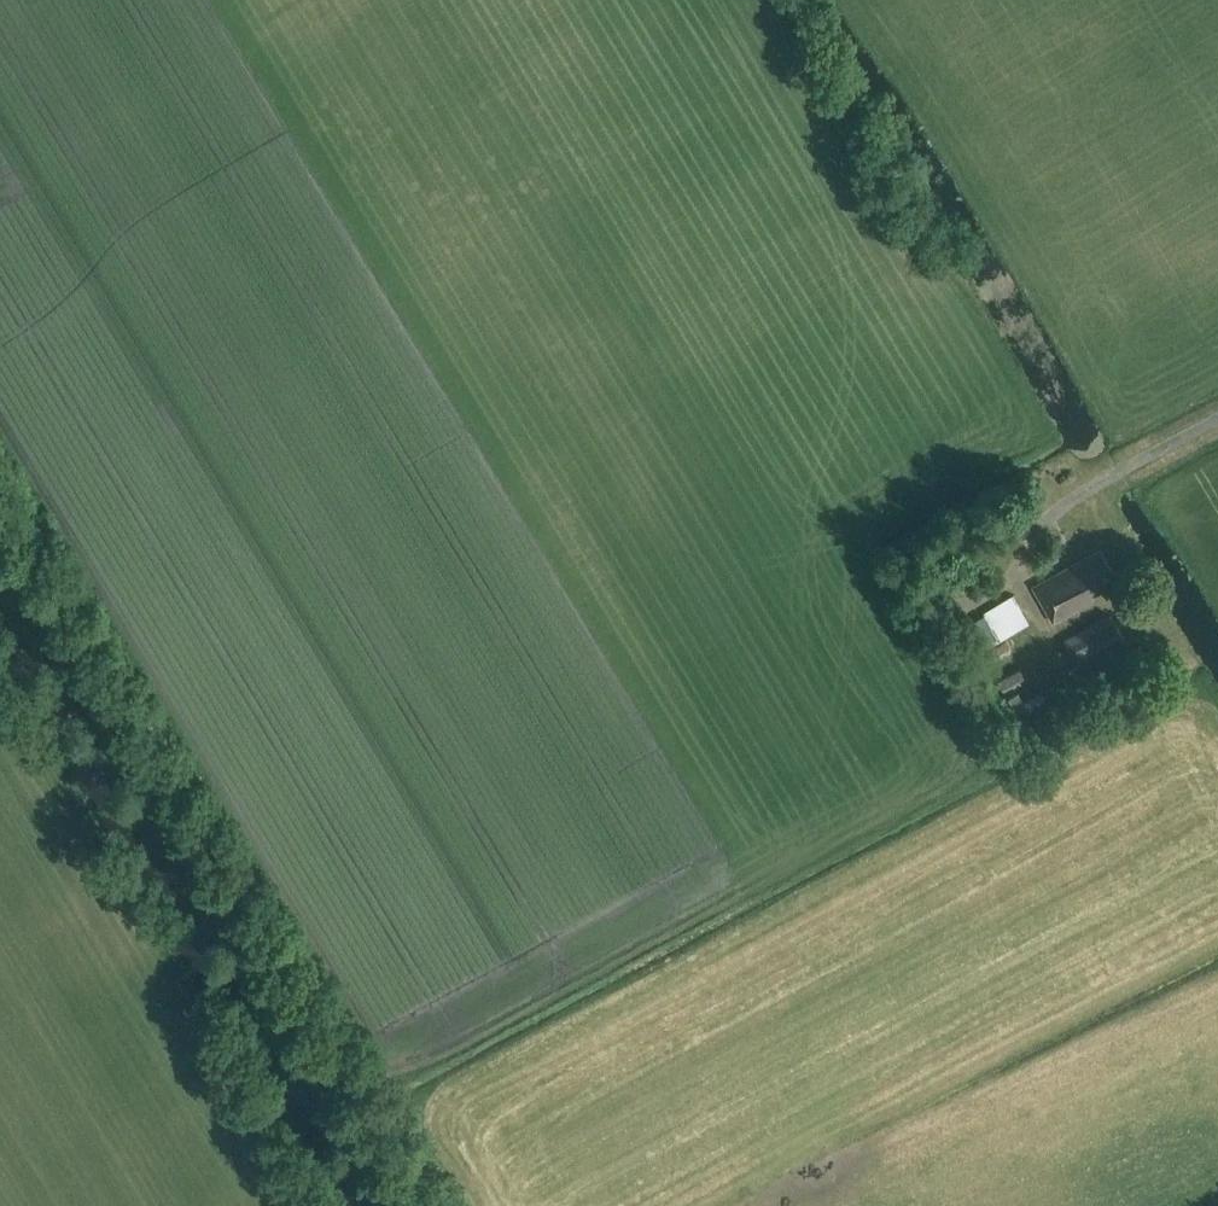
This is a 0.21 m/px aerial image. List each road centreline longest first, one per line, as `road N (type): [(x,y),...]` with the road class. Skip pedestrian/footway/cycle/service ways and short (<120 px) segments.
road 1 (track): [(0,570),(384,1205)]

